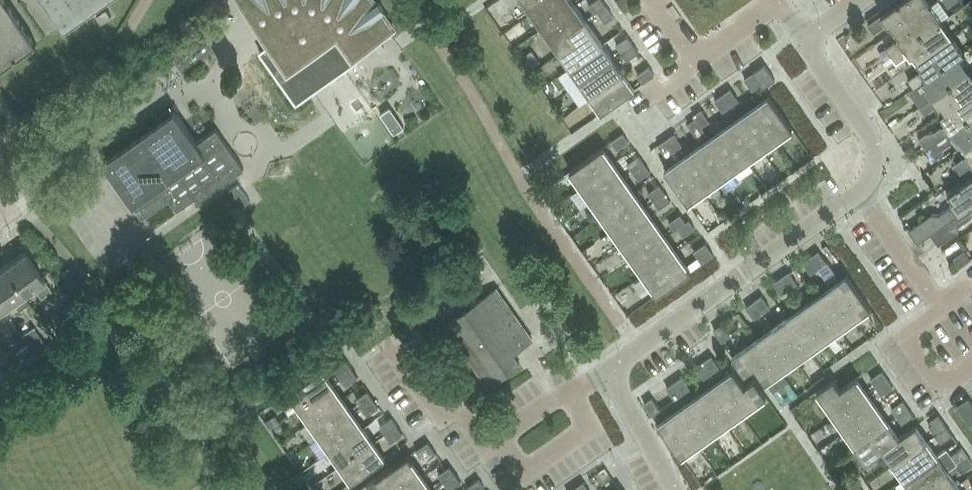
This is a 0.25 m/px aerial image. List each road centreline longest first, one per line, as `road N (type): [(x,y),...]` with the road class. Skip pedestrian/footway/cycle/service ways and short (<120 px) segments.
road 1 (residential): [(859,192),(873,169),(873,145),(802,41)]
road 2 (residential): [(501,438),(486,448),(462,414),(438,412),(386,339)]
road 3 (residential): [(727,286),(859,192)]
road 4 (residential): [(569,393),(588,426),(524,471),(501,438)]
road 5 (residential): [(727,286),(608,371)]
road 6 (residential): [(971,365),(942,386),(906,334),(939,304)]
road 7 (residential): [(939,304),(859,192)]
road 8 (residential): [(674,489),(608,371)]

